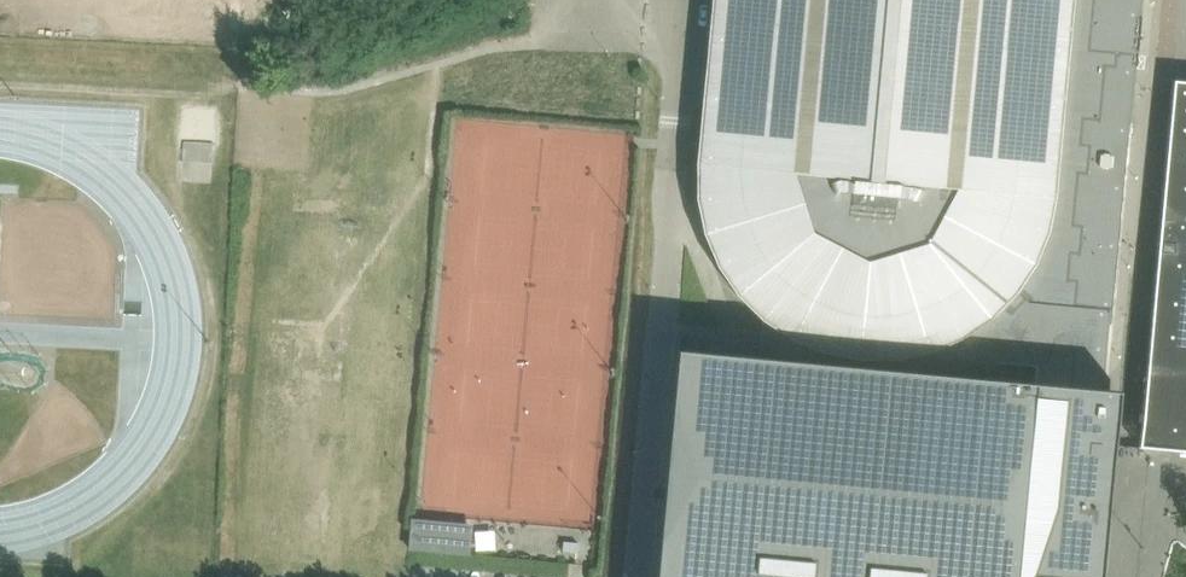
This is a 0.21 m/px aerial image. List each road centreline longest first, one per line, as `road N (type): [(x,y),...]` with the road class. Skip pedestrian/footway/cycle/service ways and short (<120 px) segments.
road 1 (unclassified): [(687,0),(637,576)]

